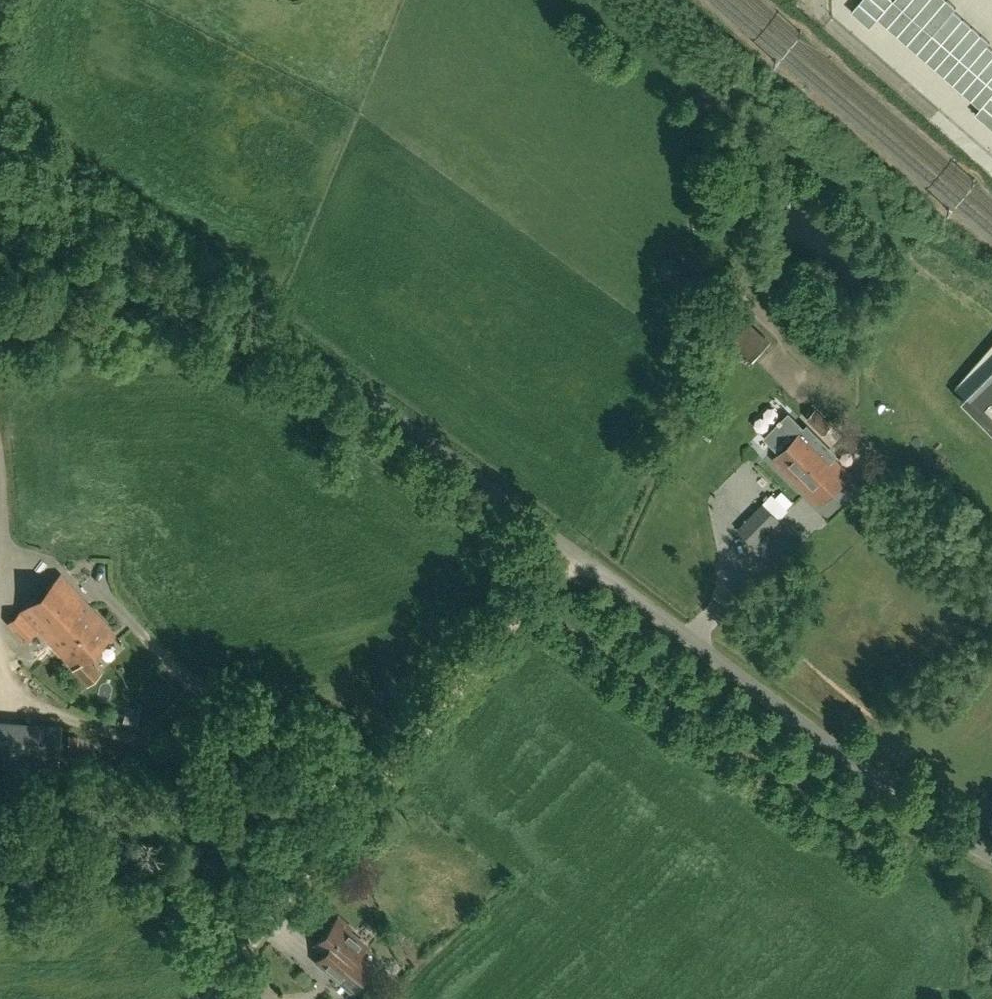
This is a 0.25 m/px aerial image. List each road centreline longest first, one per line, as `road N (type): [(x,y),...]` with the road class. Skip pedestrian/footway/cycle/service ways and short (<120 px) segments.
road 1 (unclassified): [(991,857),(927,819),(256,318),(0,323)]

